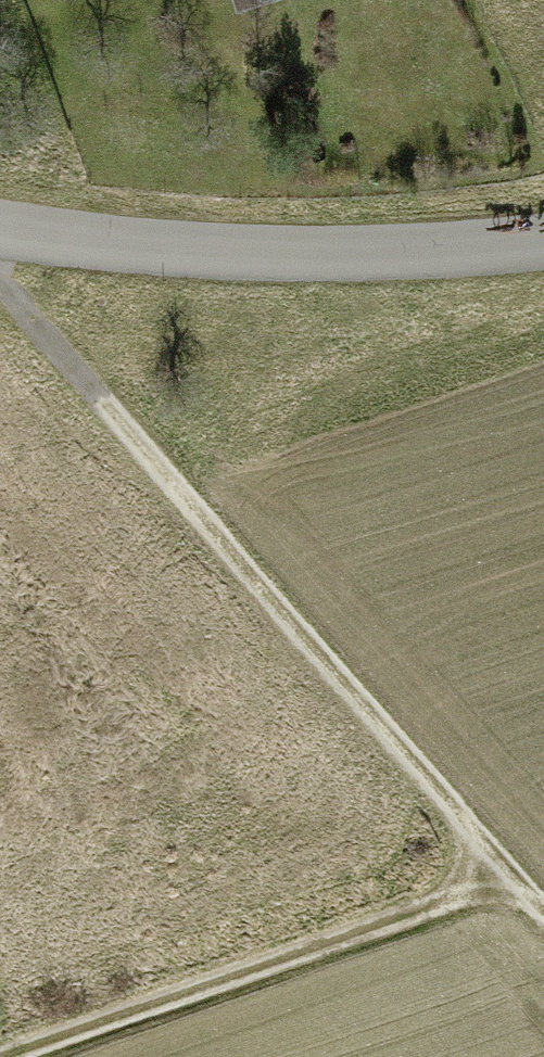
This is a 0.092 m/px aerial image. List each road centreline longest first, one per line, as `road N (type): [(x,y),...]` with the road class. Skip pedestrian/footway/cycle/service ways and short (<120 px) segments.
road 1 (track): [(0,276),(543,914)]
road 2 (tertiary): [(543,239),(311,256),(0,230)]
road 3 (track): [(8,1056),(508,872)]

